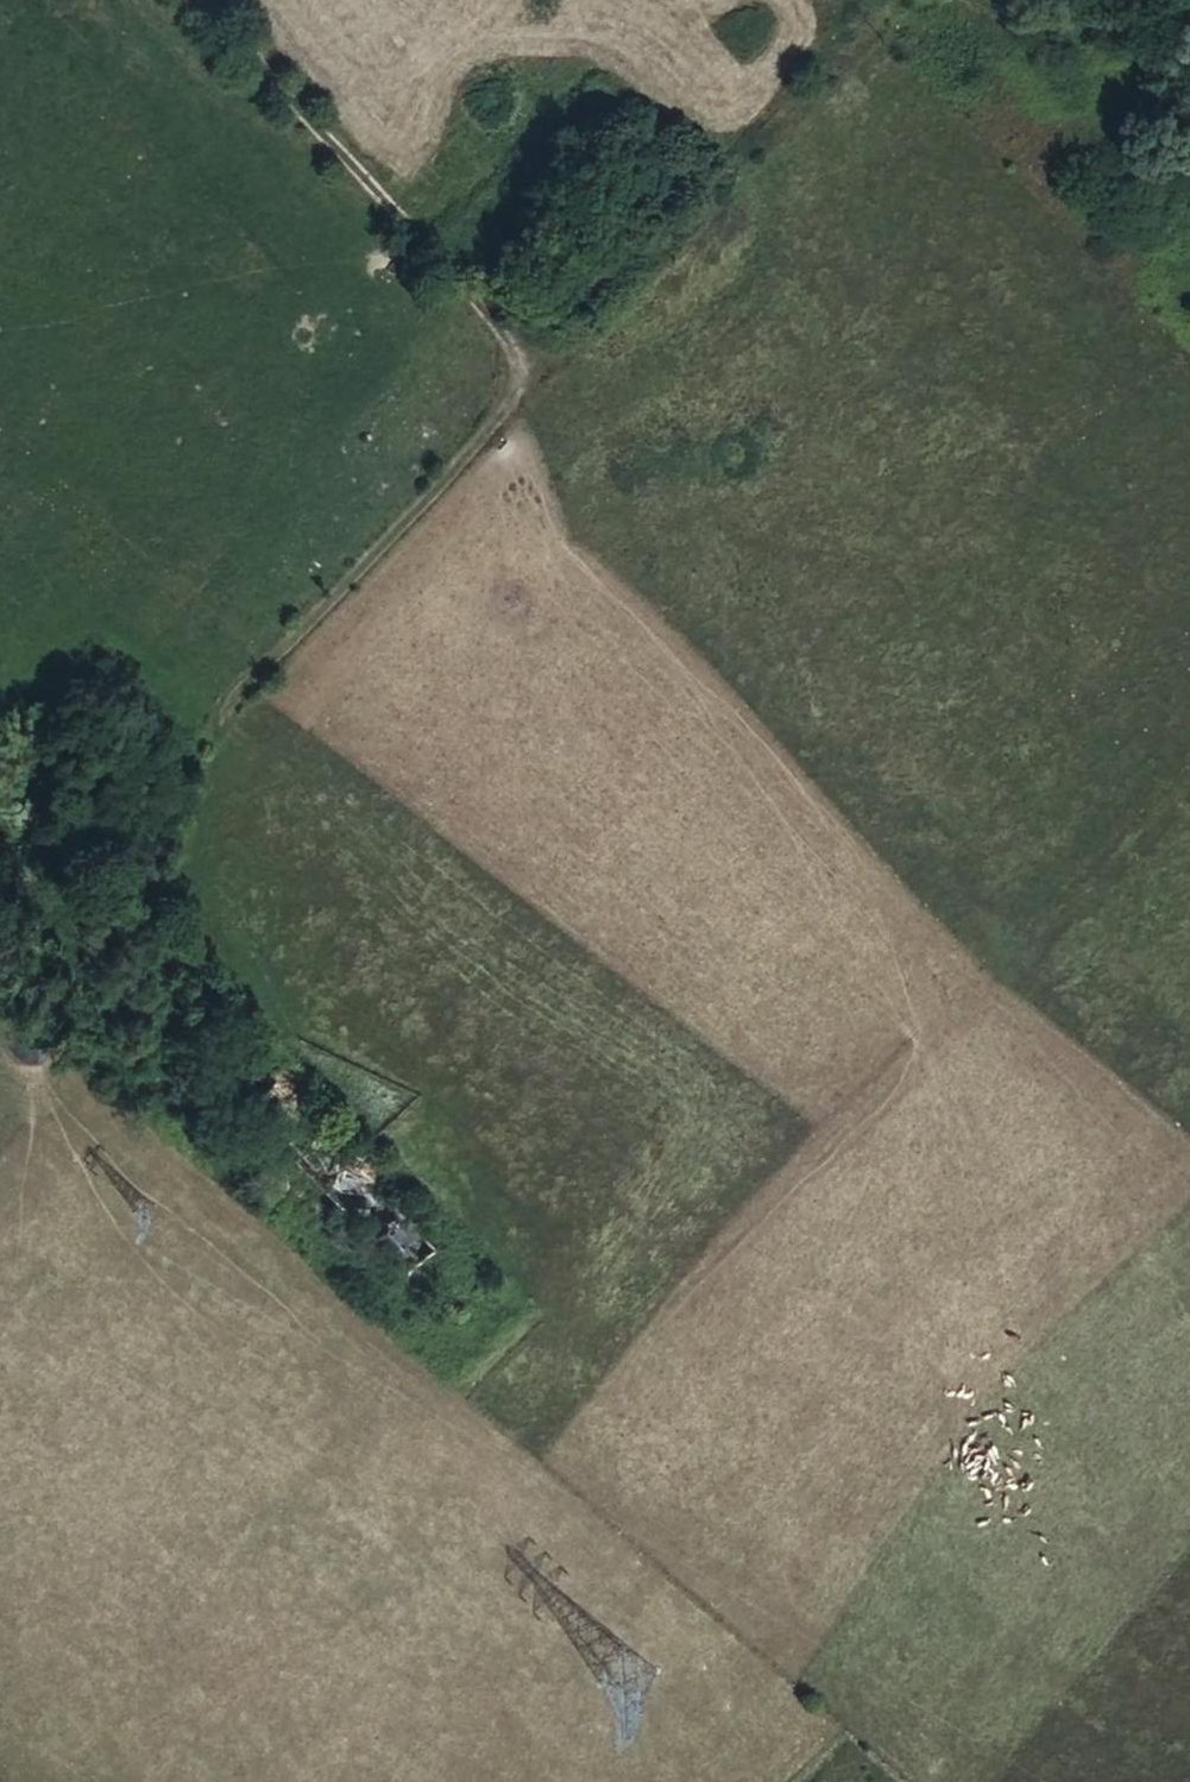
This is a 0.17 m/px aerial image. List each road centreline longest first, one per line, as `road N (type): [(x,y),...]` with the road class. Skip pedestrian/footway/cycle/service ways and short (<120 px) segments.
road 1 (track): [(200,0),(520,349)]

